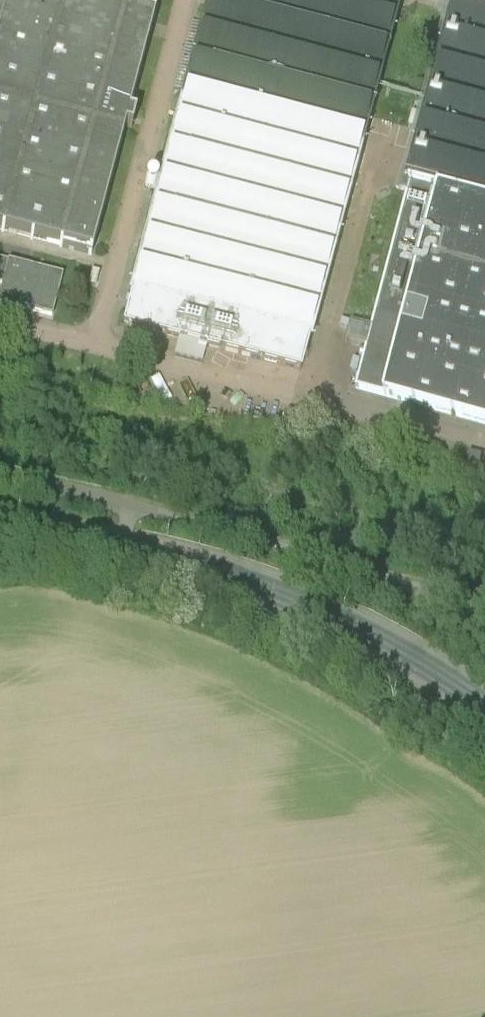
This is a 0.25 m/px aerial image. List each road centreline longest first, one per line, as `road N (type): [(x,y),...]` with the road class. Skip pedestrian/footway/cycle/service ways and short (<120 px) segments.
road 1 (tertiary): [(484,708),(451,677),(296,603),(0,522)]

